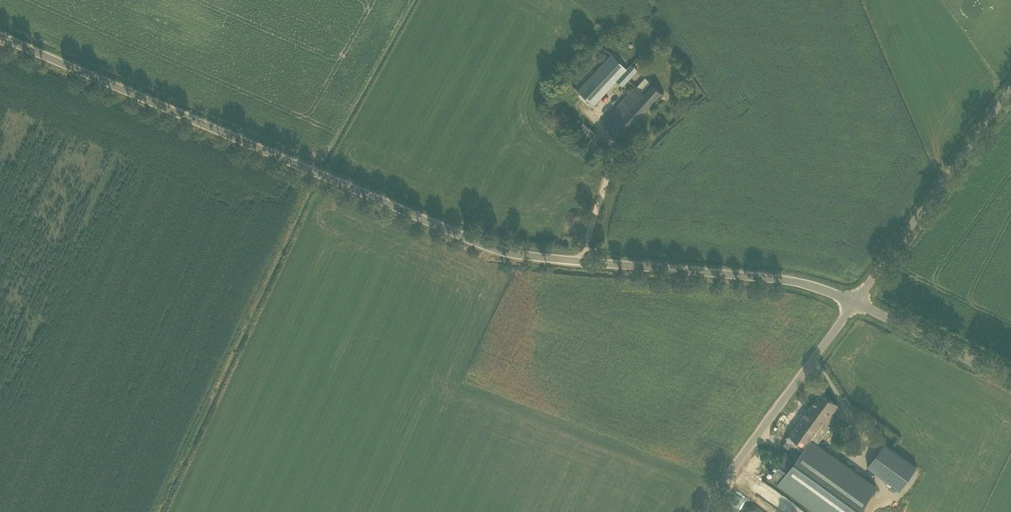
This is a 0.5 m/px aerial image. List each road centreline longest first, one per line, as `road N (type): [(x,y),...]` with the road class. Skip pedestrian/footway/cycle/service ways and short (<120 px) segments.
road 1 (unclassified): [(858,304),(781,280),(529,260),(463,243),(0,41)]
road 2 (unclassified): [(858,304),(1010,89)]
road 3 (unclassified): [(704,511),(858,304)]
road 4 (unclassified): [(1010,377),(858,304)]

